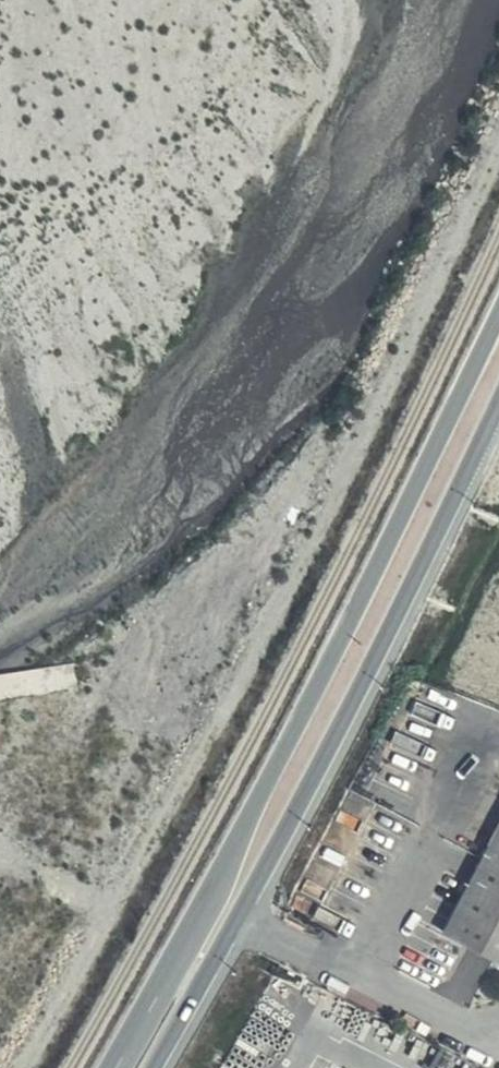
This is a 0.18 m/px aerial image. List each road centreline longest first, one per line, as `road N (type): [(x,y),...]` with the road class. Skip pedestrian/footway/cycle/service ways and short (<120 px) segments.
road 1 (track): [(114,924),(275,611),(356,475),(493,164)]
road 2 (primary): [(498,312),(116,1067)]
road 3 (primary): [(151,1067),(305,795),(498,406)]
road 4 (track): [(19,1067),(114,924)]
road 5 (track): [(0,859),(114,924)]

